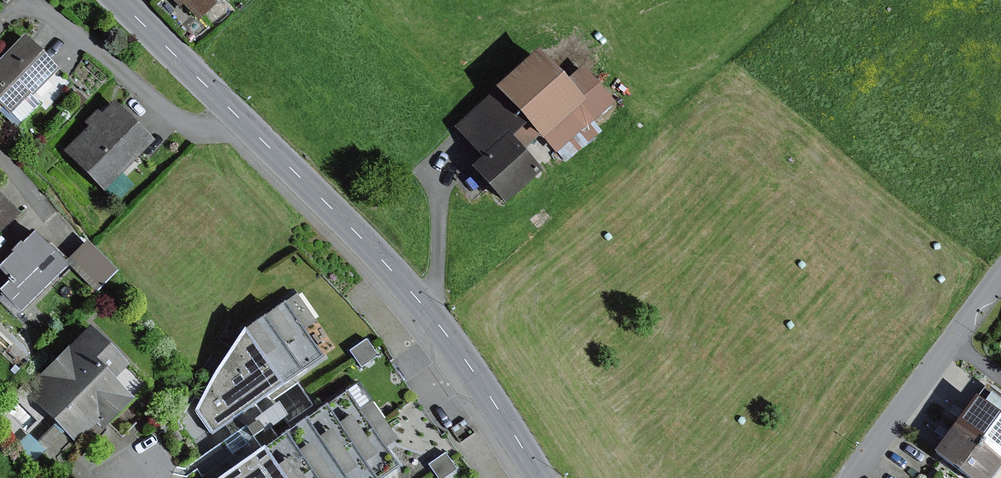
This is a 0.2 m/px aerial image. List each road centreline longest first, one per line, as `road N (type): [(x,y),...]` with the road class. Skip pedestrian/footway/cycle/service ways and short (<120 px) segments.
road 1 (tertiary): [(119,0),(383,261),(482,382),(541,477)]
road 2 (residential): [(1000,277),(852,477)]

